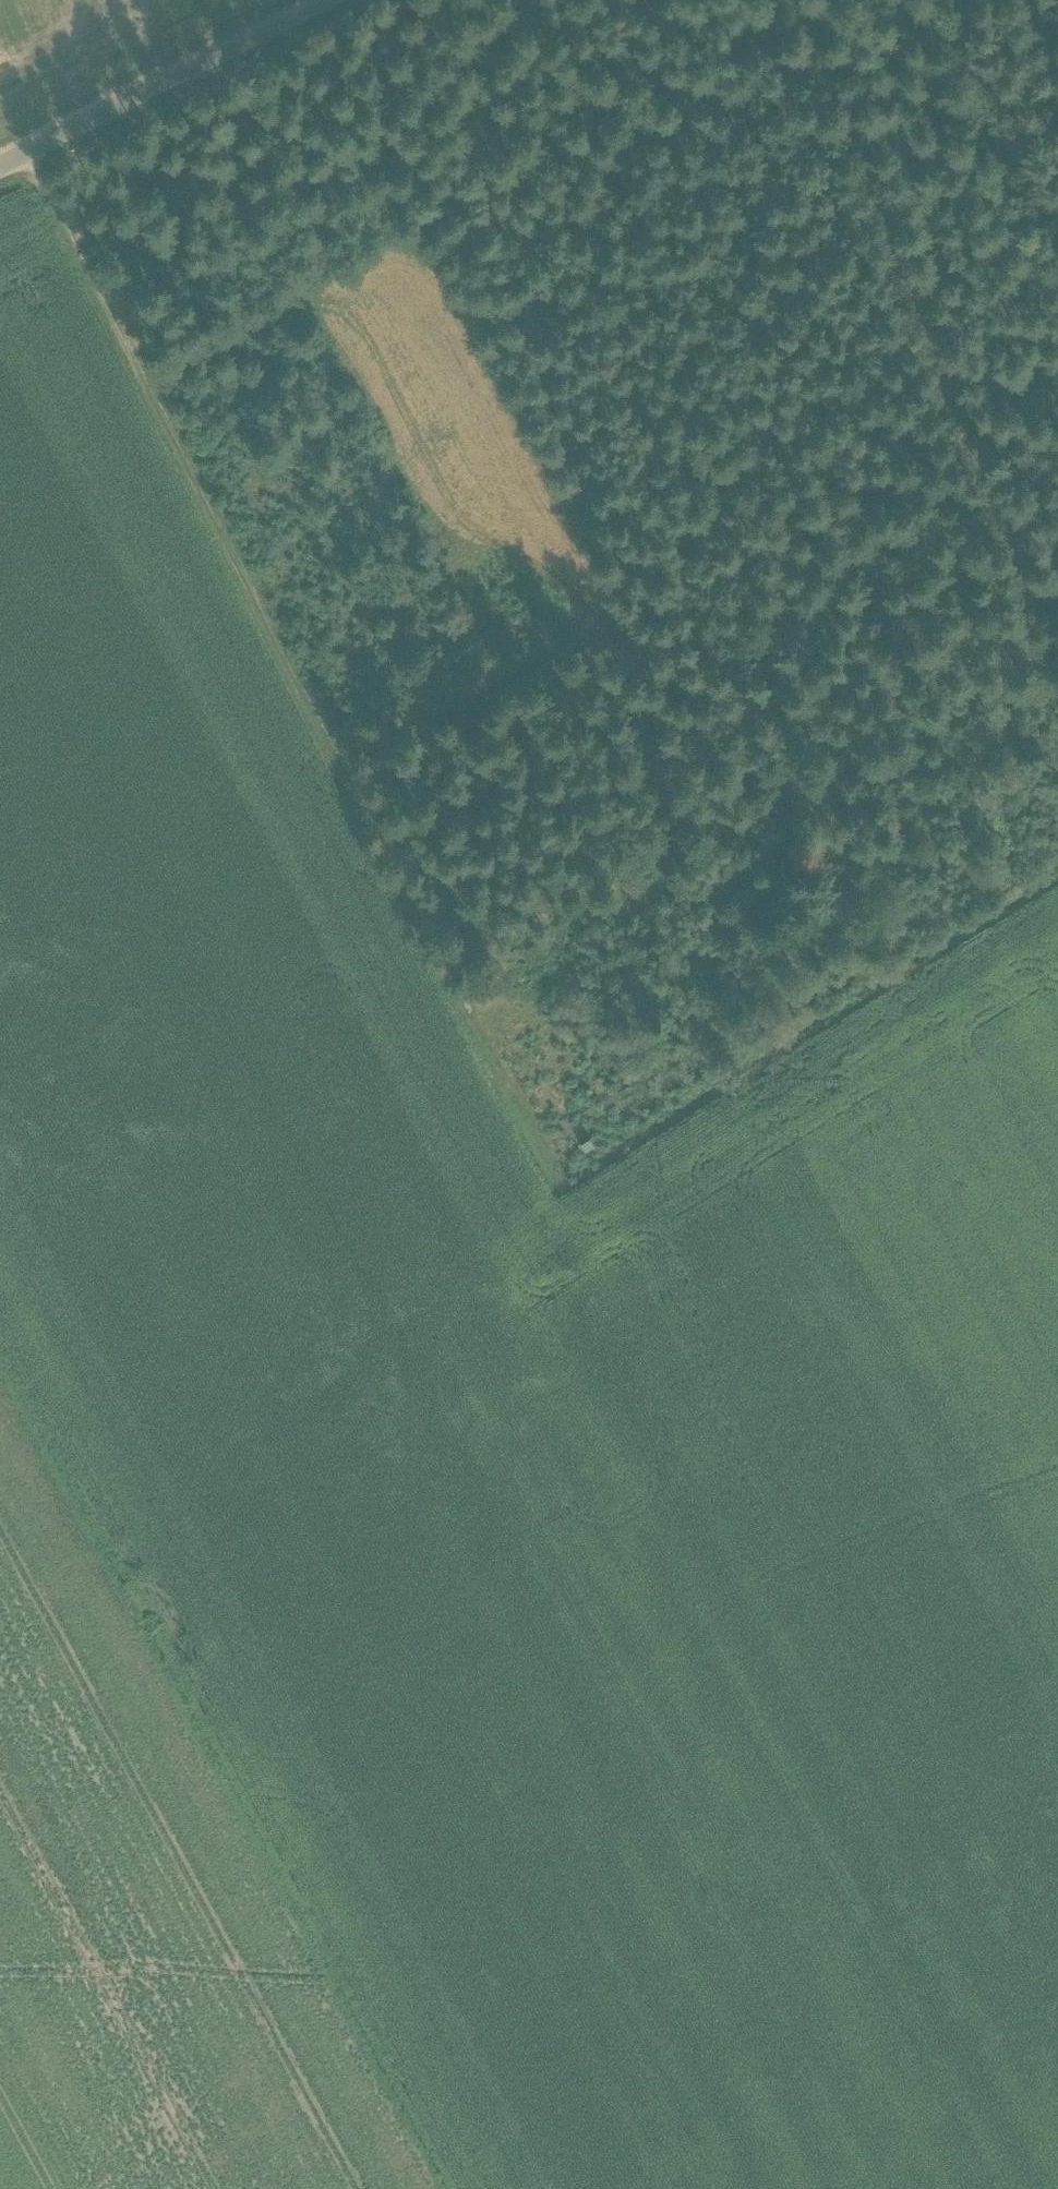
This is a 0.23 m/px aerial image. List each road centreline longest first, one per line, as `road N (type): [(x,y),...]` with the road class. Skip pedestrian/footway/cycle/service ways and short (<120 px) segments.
road 1 (unclassified): [(0,165),(319,0)]

